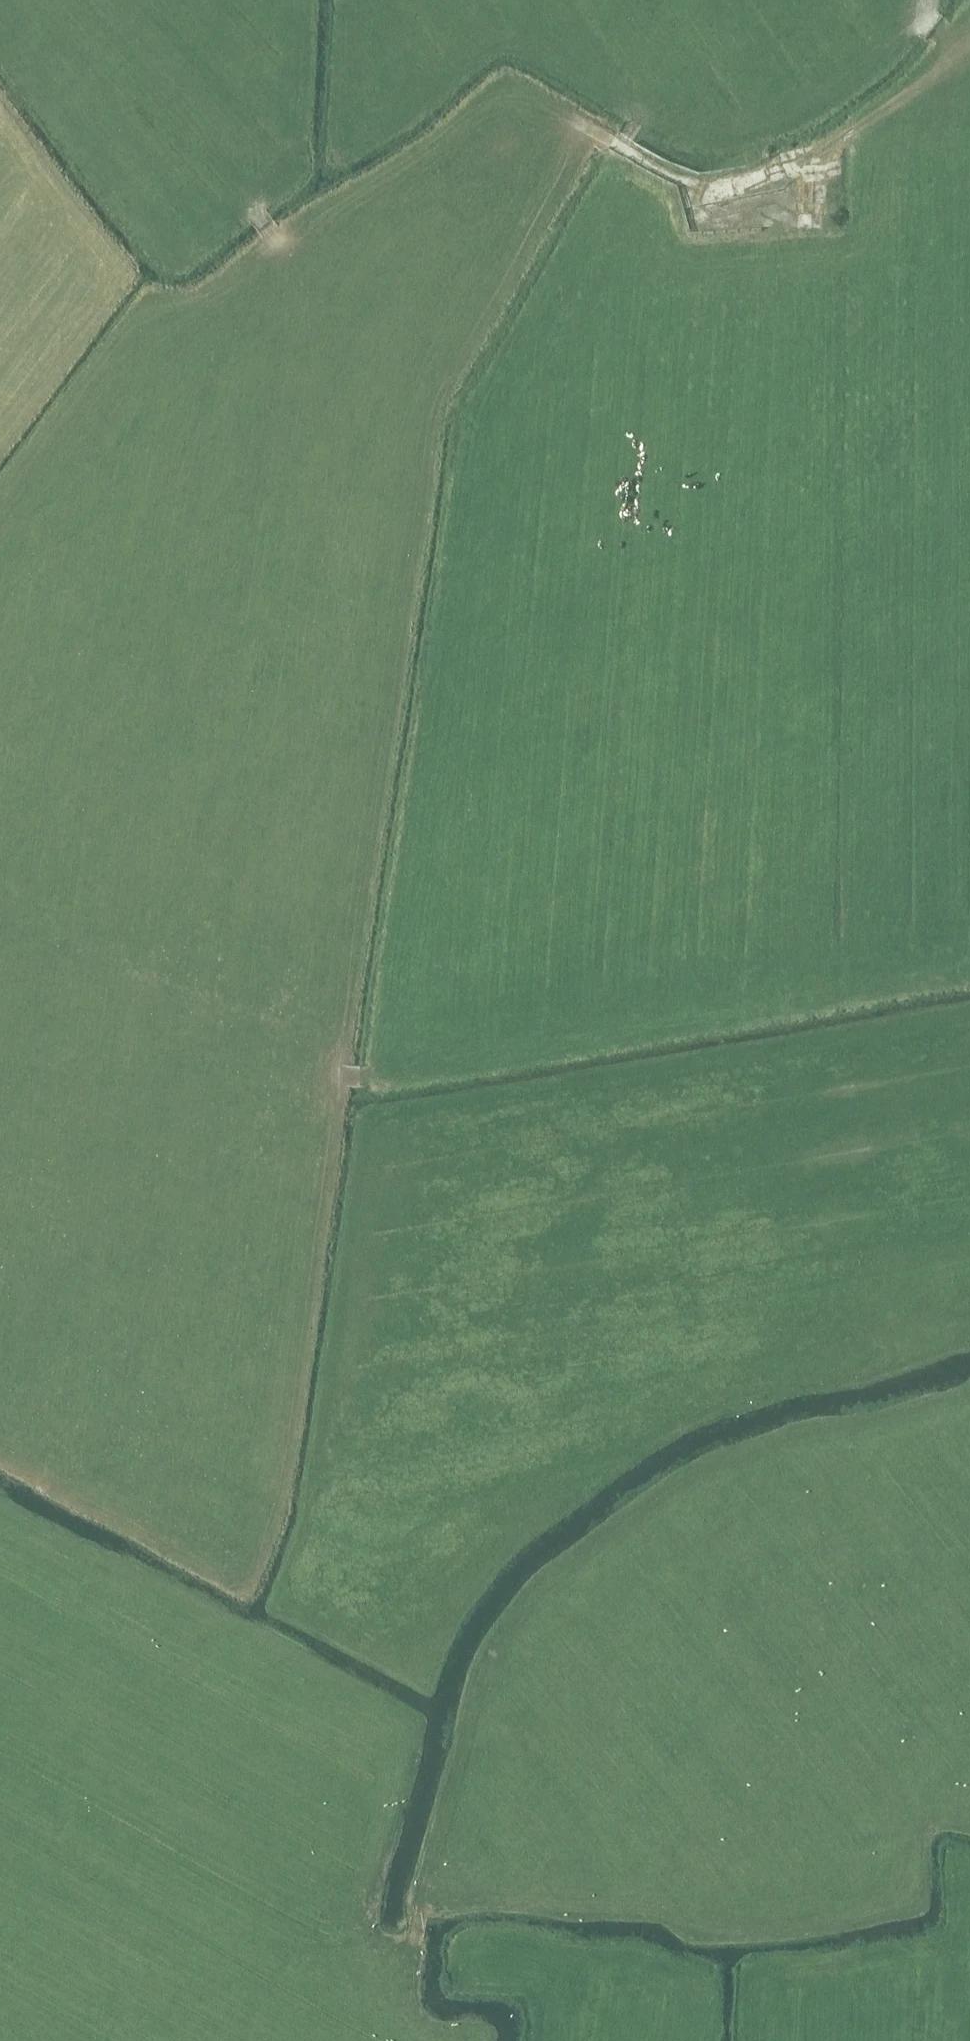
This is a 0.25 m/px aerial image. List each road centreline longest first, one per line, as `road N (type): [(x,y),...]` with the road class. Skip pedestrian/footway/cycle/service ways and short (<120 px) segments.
road 1 (track): [(597,138),(683,185),(723,190),(826,155),(969,49)]

